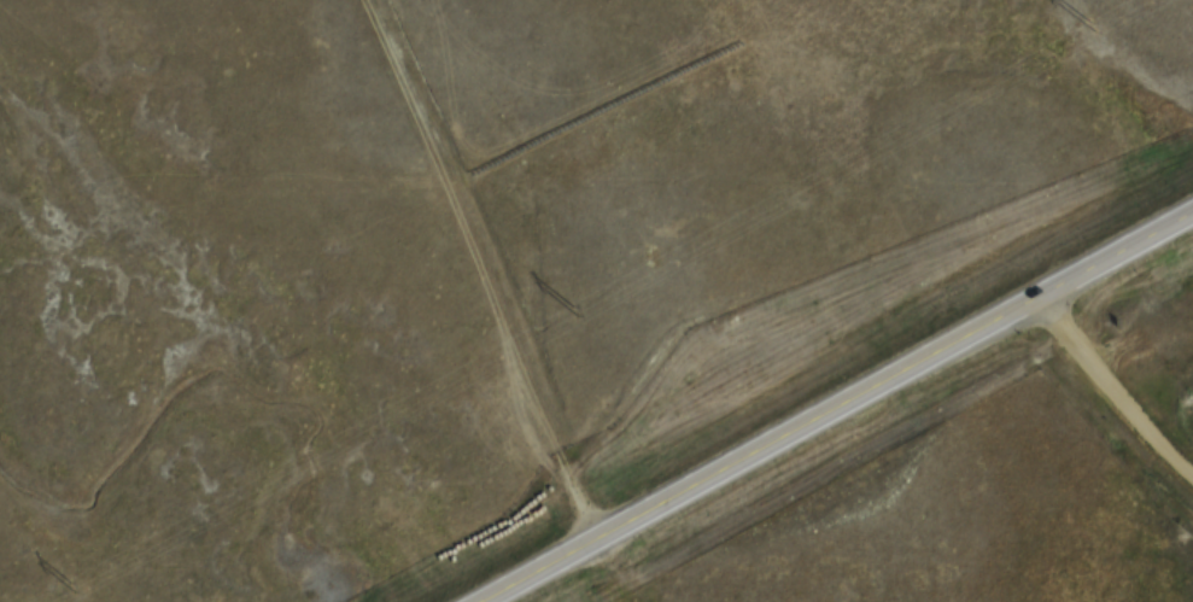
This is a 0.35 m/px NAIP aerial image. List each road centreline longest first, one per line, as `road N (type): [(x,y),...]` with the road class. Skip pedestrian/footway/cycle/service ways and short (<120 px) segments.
road 1 (primary): [(489,601),(1192,216)]
road 2 (track): [(557,565),(499,411),(291,0)]
road 3 (residential): [(1192,423),(1035,303)]

